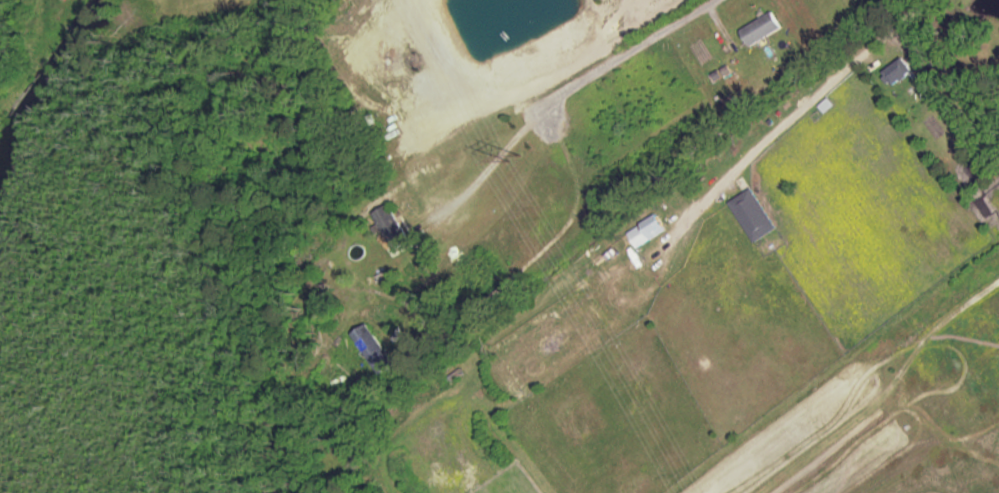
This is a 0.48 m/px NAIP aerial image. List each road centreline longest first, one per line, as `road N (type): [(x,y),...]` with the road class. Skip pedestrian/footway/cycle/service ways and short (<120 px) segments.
road 1 (residential): [(726,0),(561,102),(552,157)]

